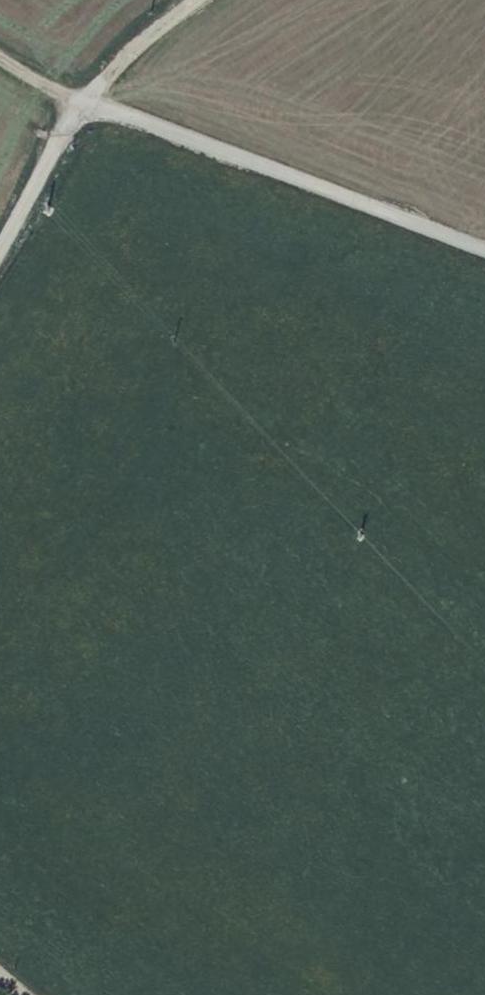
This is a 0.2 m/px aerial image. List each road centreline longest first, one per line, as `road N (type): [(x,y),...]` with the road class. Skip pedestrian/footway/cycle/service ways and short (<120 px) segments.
road 1 (unclassified): [(484,254),(79,105)]
road 2 (unclassified): [(79,105),(0,258)]
road 3 (track): [(209,0),(124,60),(79,105)]

